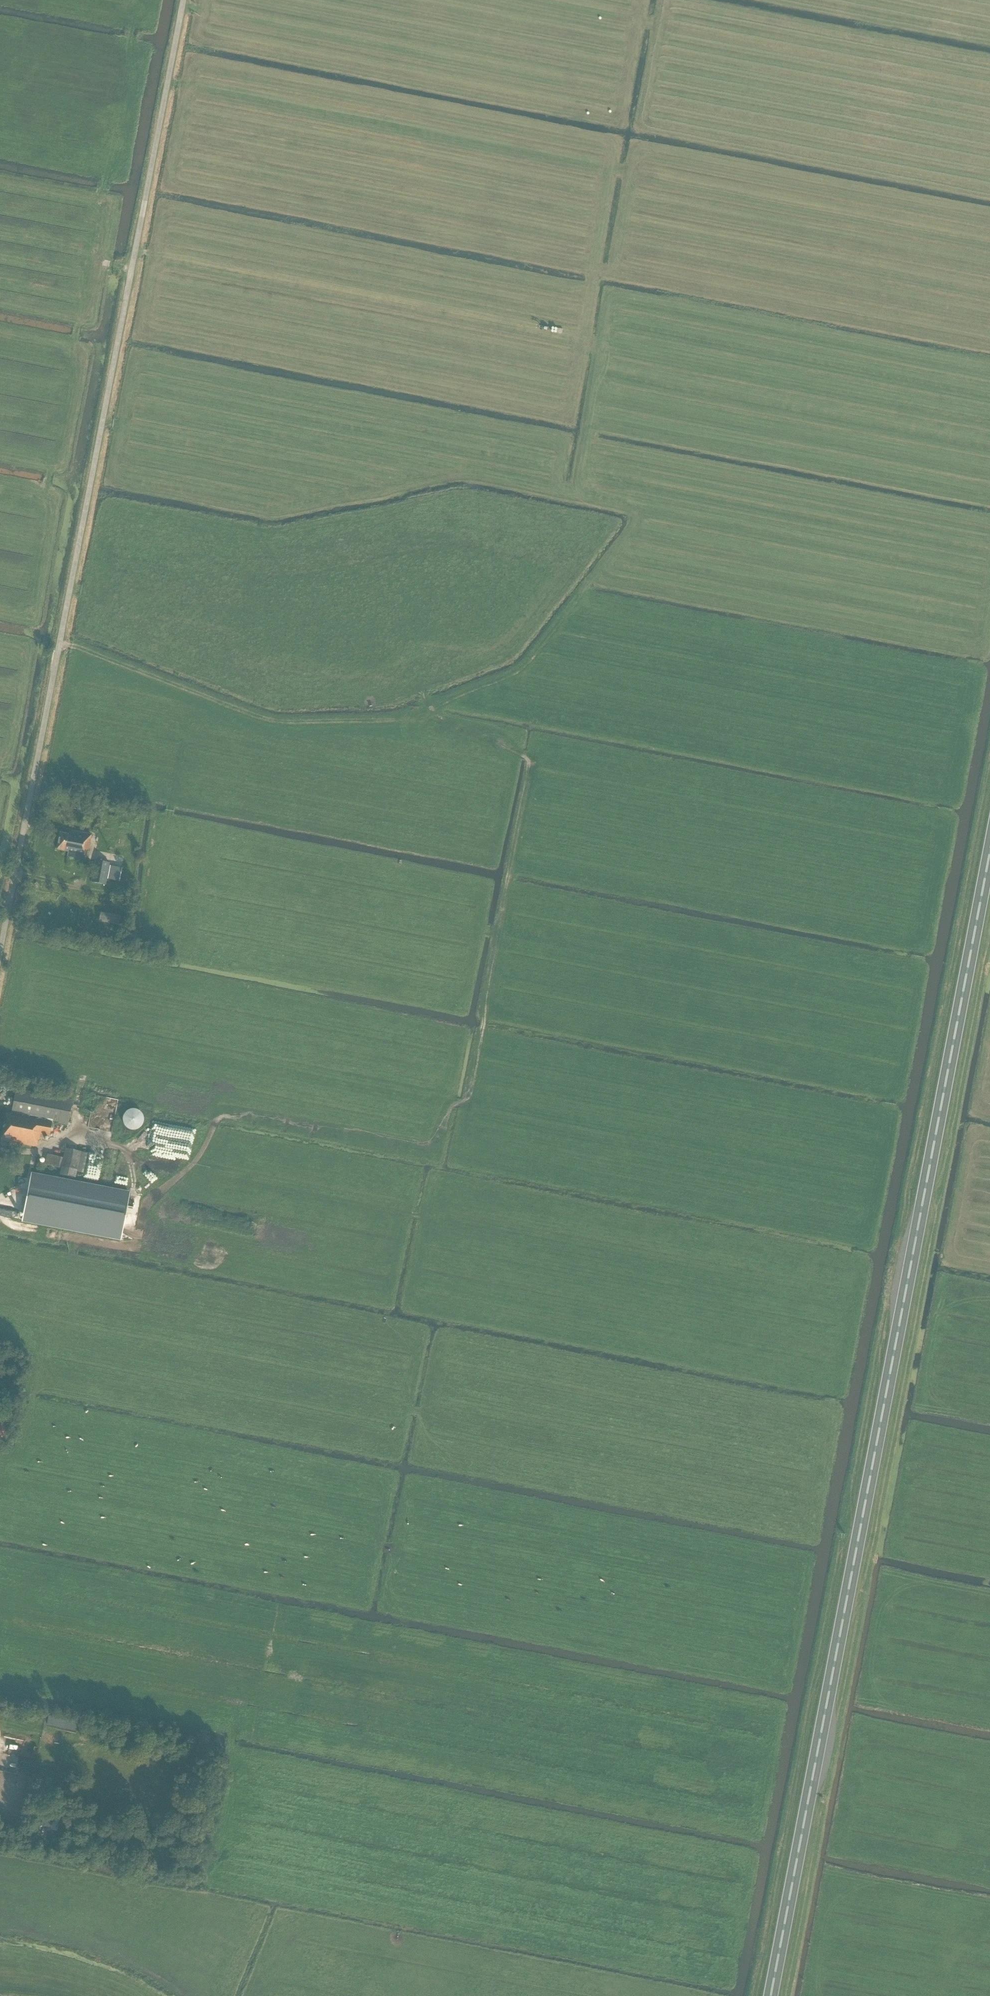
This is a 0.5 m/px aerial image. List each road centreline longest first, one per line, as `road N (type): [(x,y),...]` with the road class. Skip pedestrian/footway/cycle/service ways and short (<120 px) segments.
road 1 (trunk): [(772,1995),(989,858)]
road 2 (unclassified): [(0,953),(184,0)]

